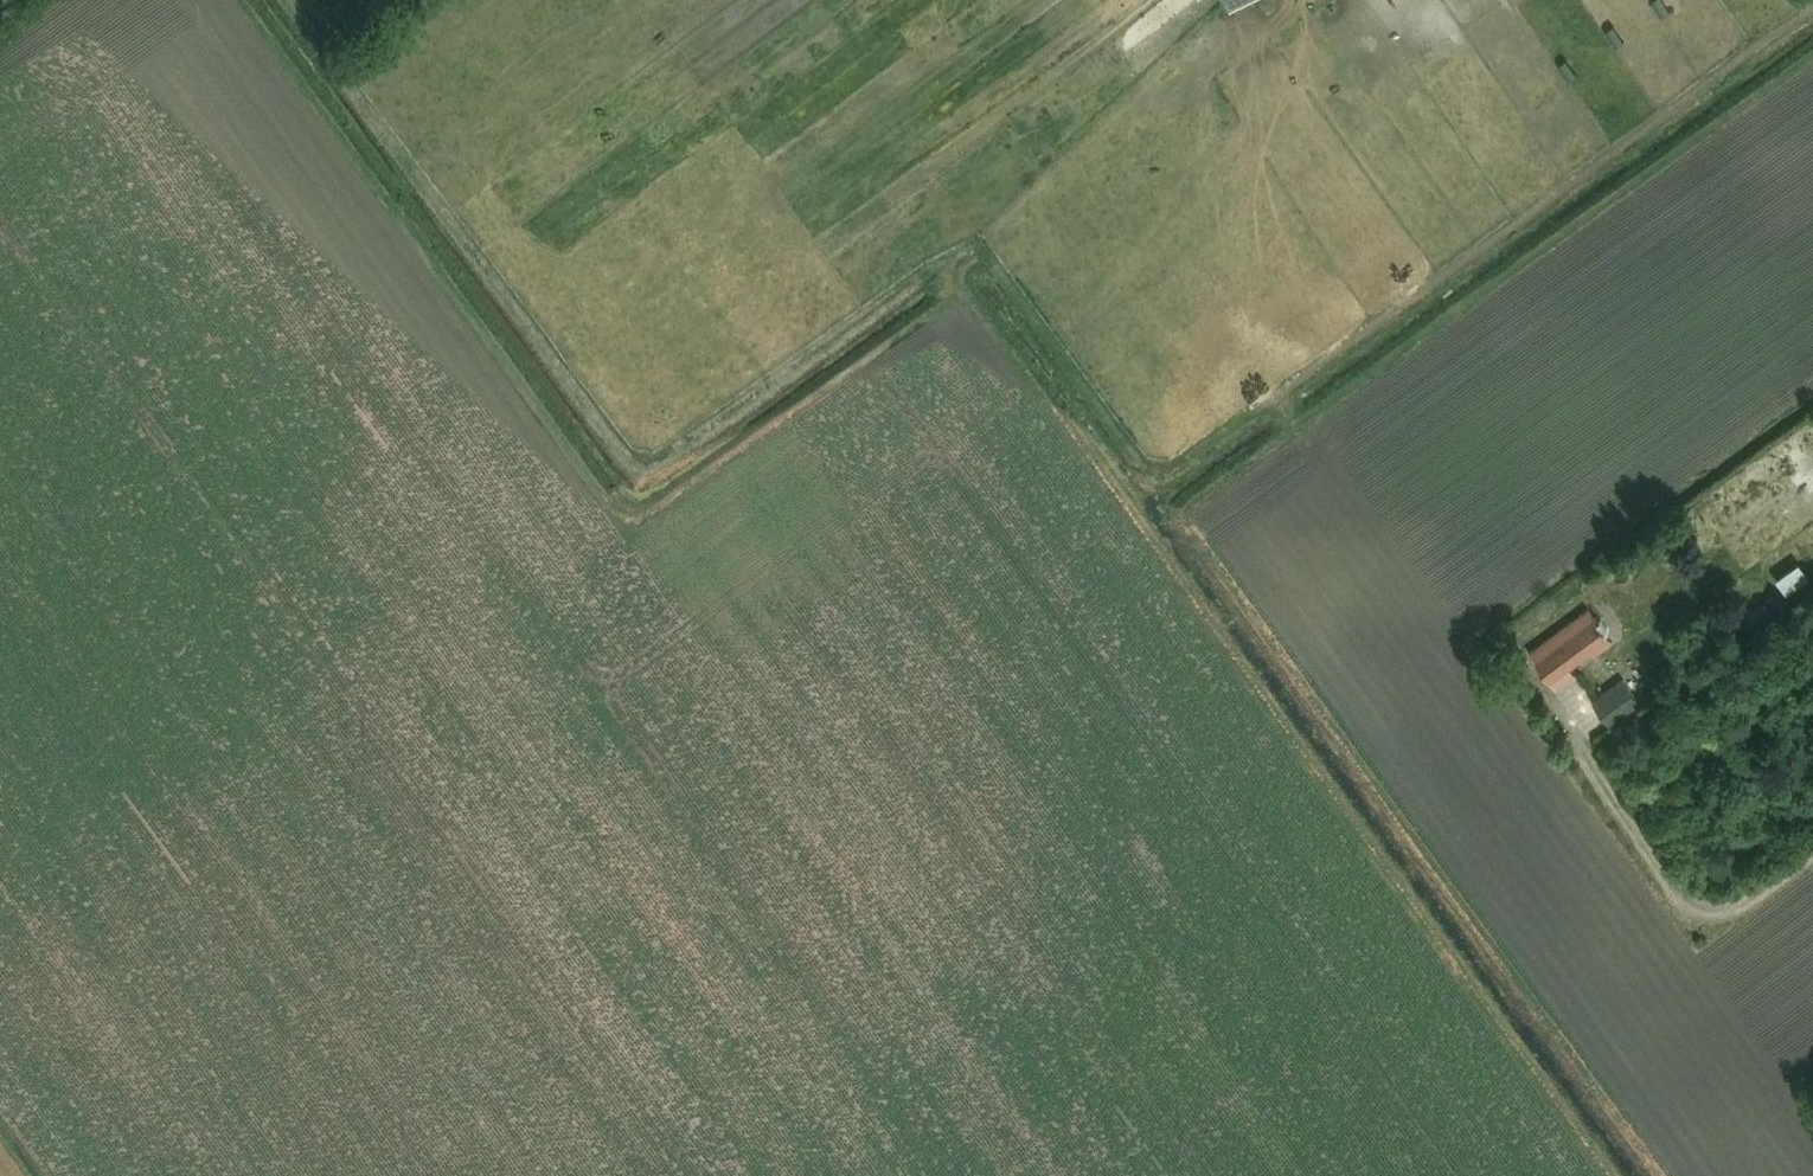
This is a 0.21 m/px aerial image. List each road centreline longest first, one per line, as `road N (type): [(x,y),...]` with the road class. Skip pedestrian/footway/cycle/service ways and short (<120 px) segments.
road 1 (track): [(1812,861),(1761,900),(1709,923),(1688,912),(1579,751)]

